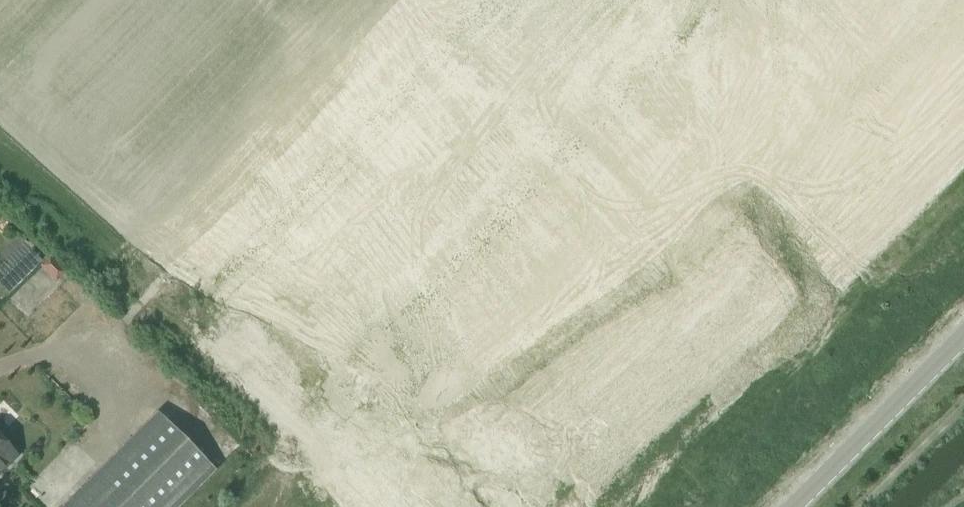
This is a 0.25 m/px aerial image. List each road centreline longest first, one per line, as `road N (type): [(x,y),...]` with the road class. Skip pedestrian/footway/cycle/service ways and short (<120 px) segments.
road 1 (track): [(121,324),(445,0)]
road 2 (unclassified): [(963,334),(791,506)]

